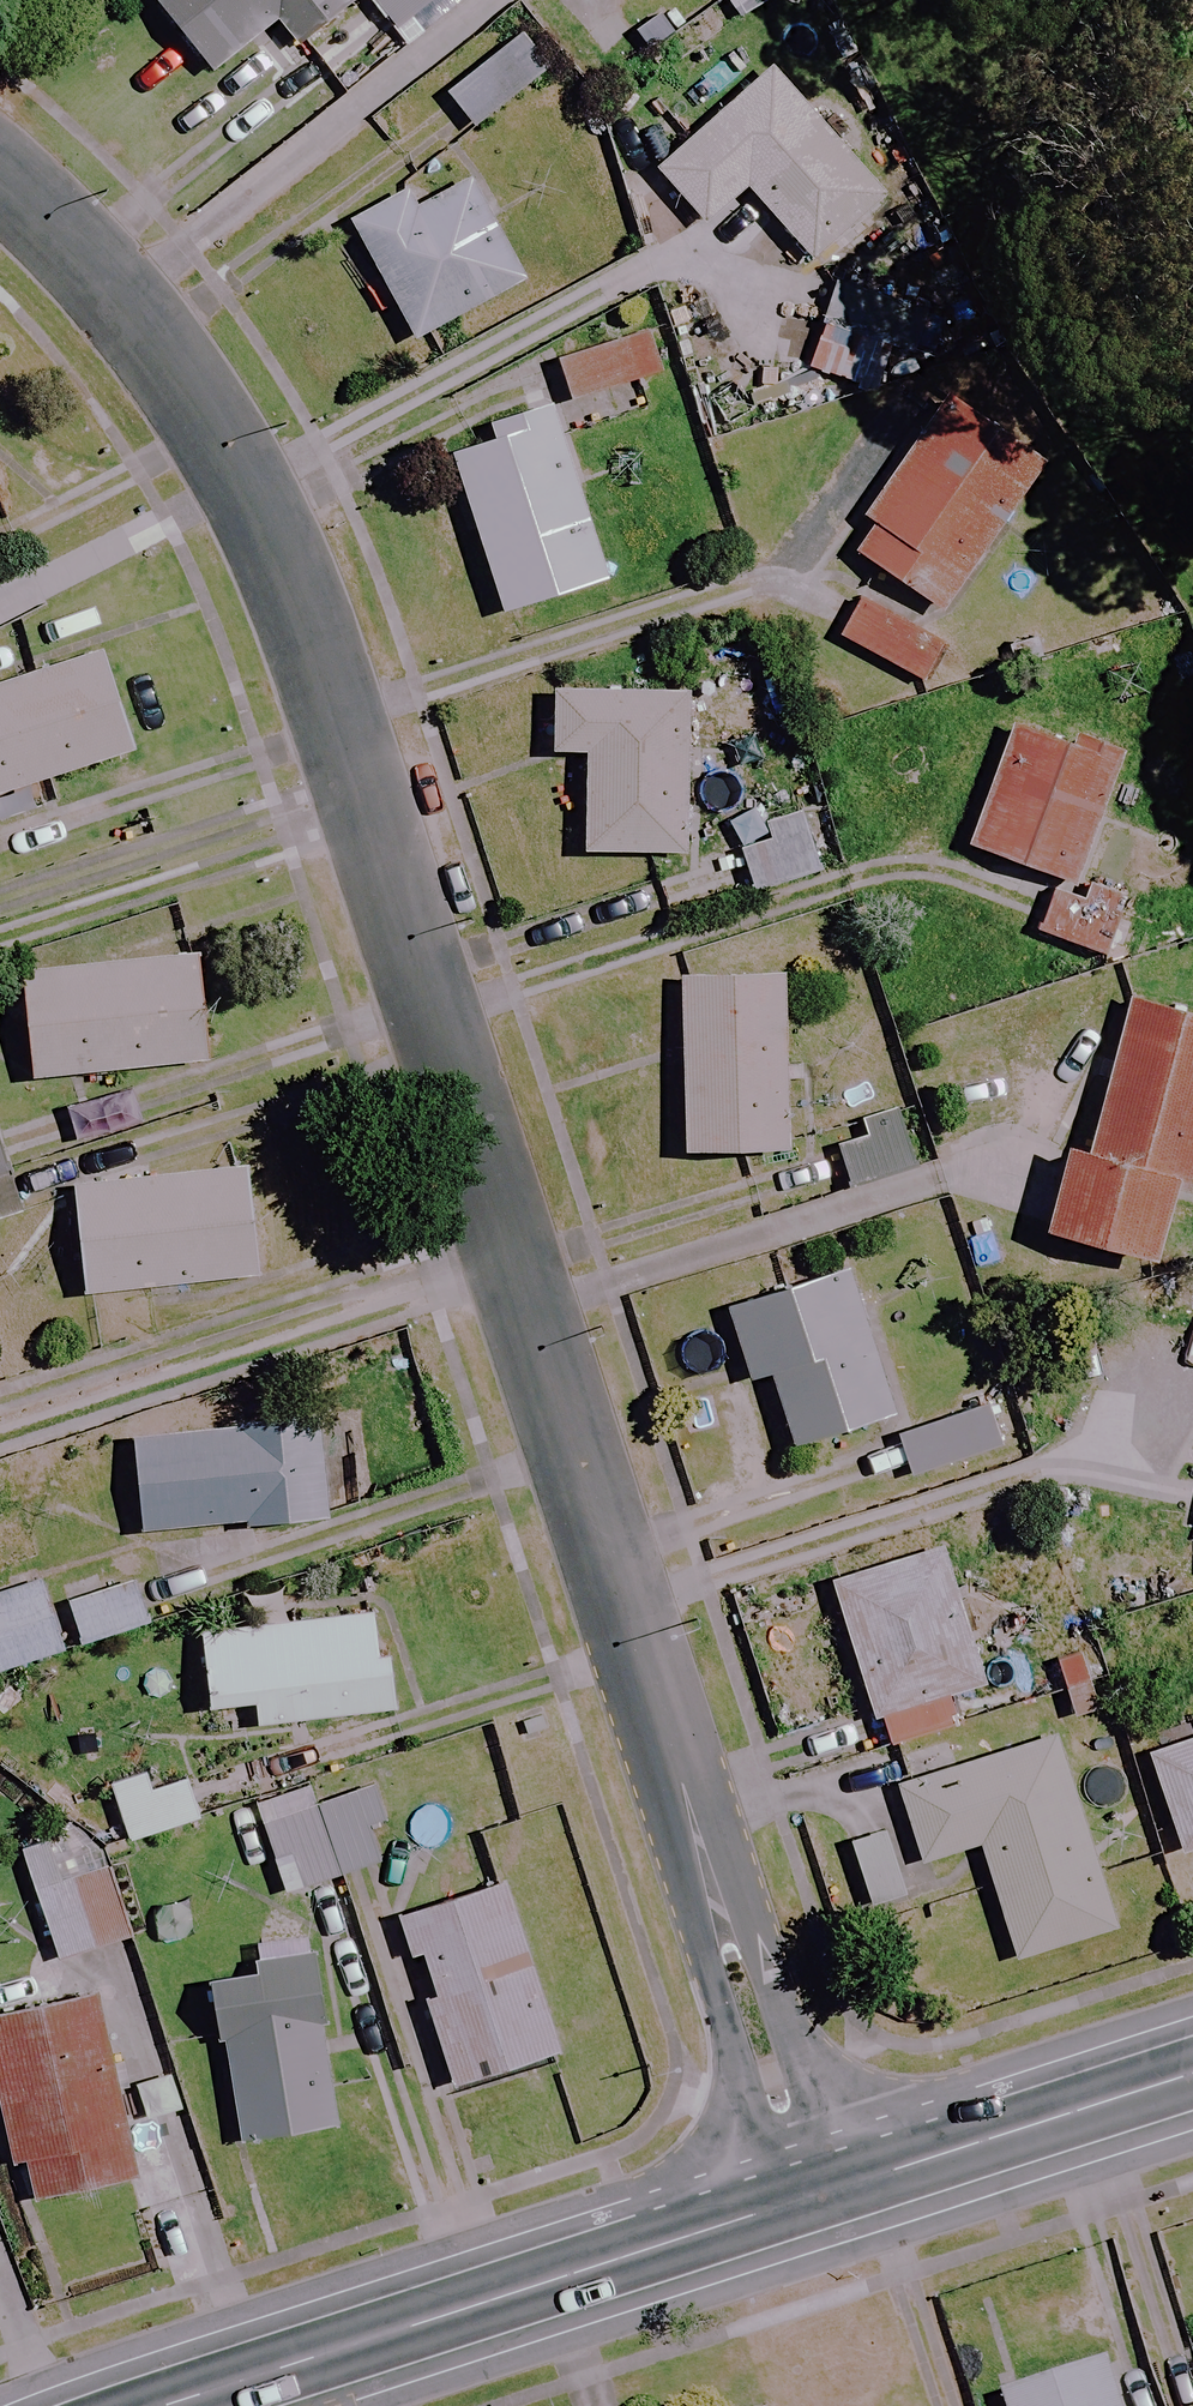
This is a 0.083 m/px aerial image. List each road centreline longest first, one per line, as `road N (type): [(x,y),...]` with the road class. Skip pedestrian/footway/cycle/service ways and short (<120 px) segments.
road 1 (residential): [(807,2196),(316,640),(230,463),(116,284),(0,170)]
road 2 (tertiary): [(166,2405),(807,2196)]
road 3 (tertiary): [(807,2196),(1192,2070)]

